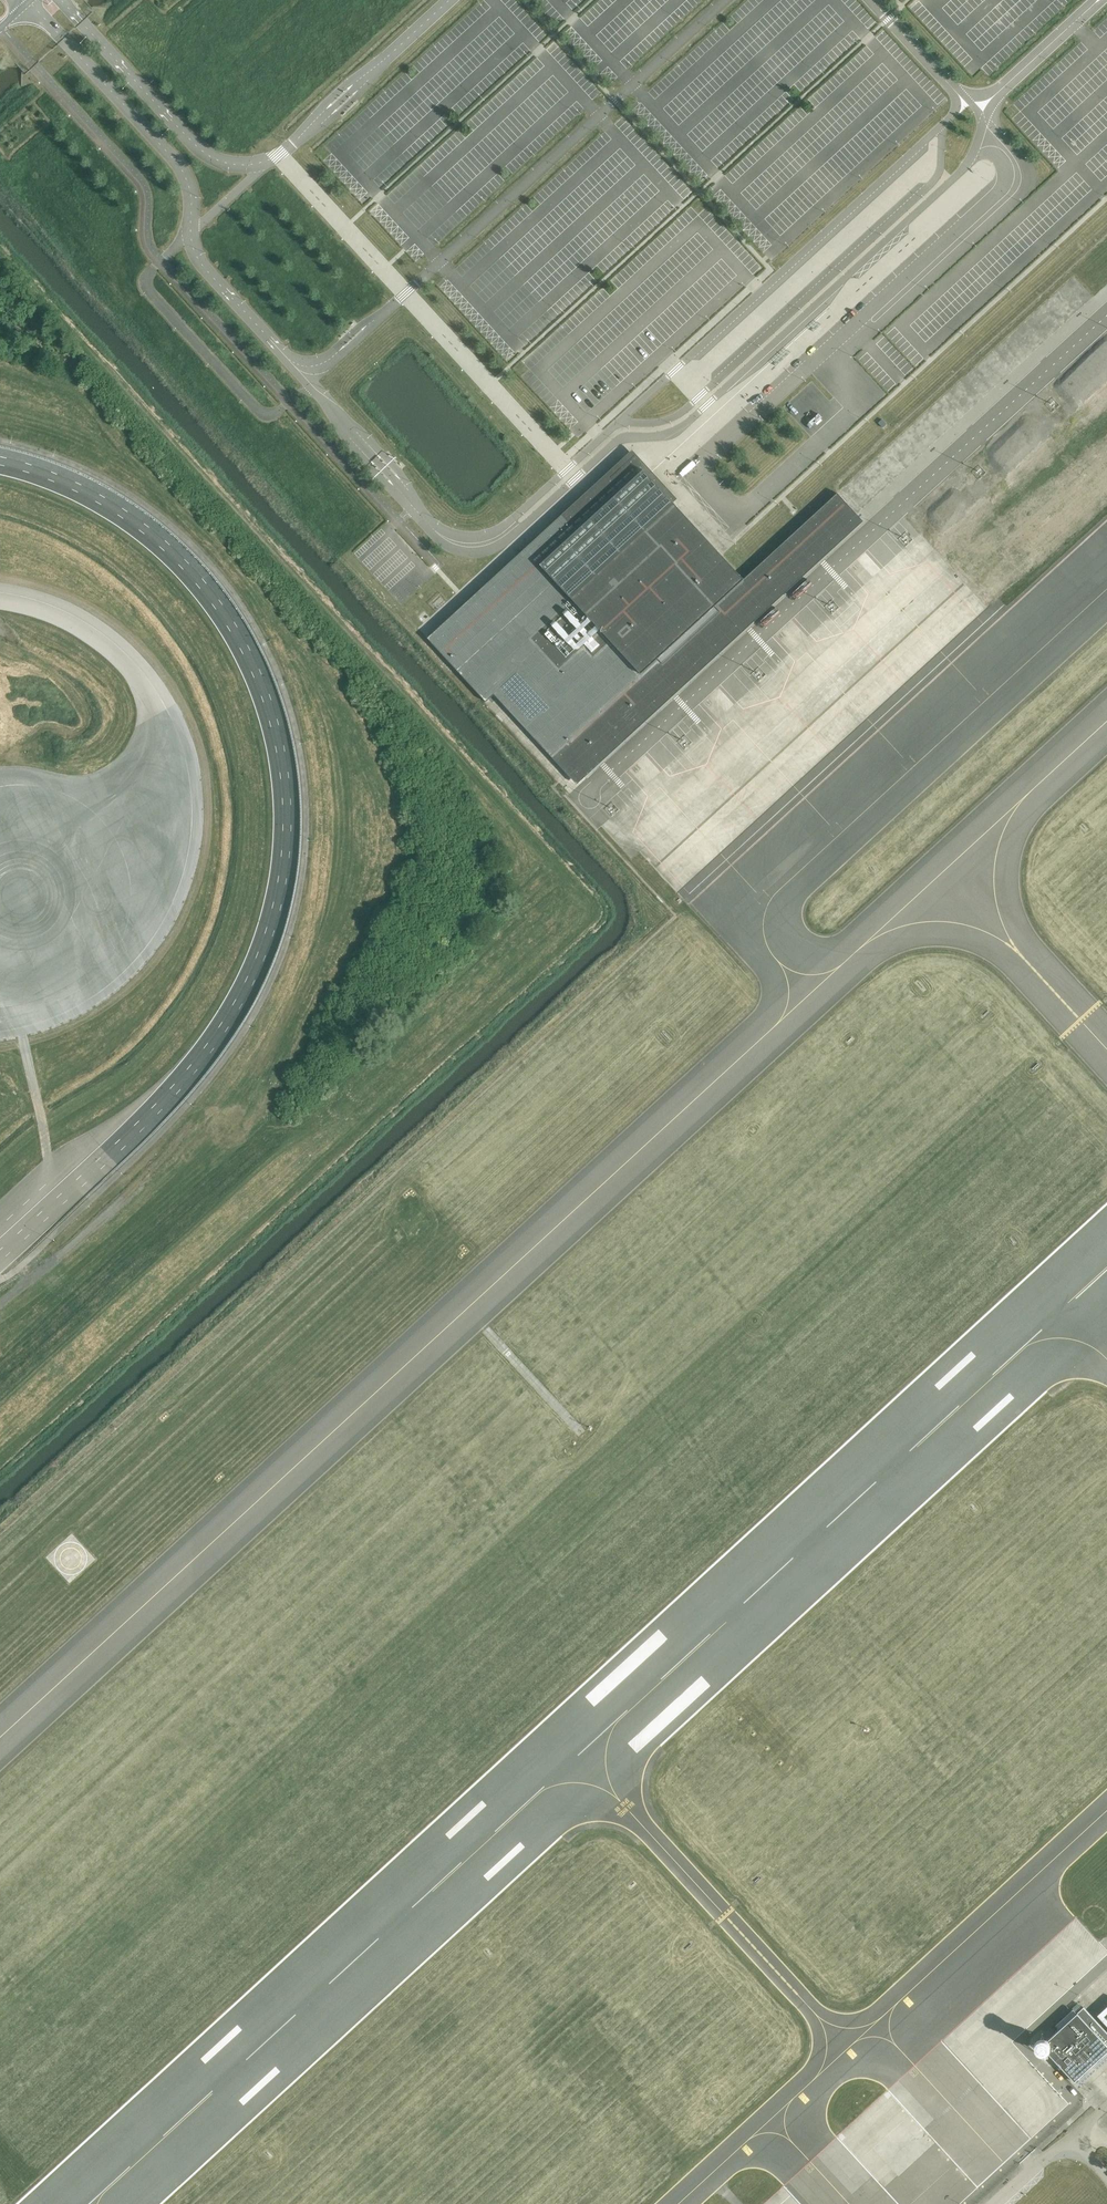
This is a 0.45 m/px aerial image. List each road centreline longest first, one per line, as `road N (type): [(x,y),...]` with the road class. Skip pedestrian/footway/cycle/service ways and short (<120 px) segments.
road 1 (unclassified): [(28,3),(172,156),(192,188),(191,230)]
road 2 (unclassified): [(262,163),(228,165),(194,145),(61,0)]
road 3 (track): [(0,652),(54,668),(93,711),(86,737),(42,732)]

